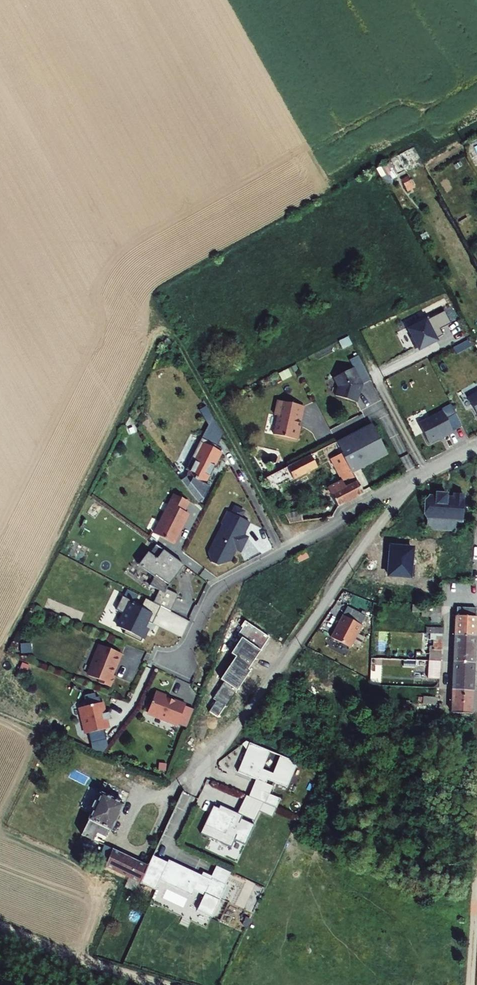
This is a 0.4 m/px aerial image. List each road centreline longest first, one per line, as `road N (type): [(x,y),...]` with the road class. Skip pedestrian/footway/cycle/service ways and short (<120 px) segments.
road 1 (residential): [(412,480),(192,782)]
road 2 (residential): [(181,668),(218,589),(412,480)]
road 3 (track): [(161,332),(184,349),(292,549)]
road 4 (track): [(158,984),(0,927)]

